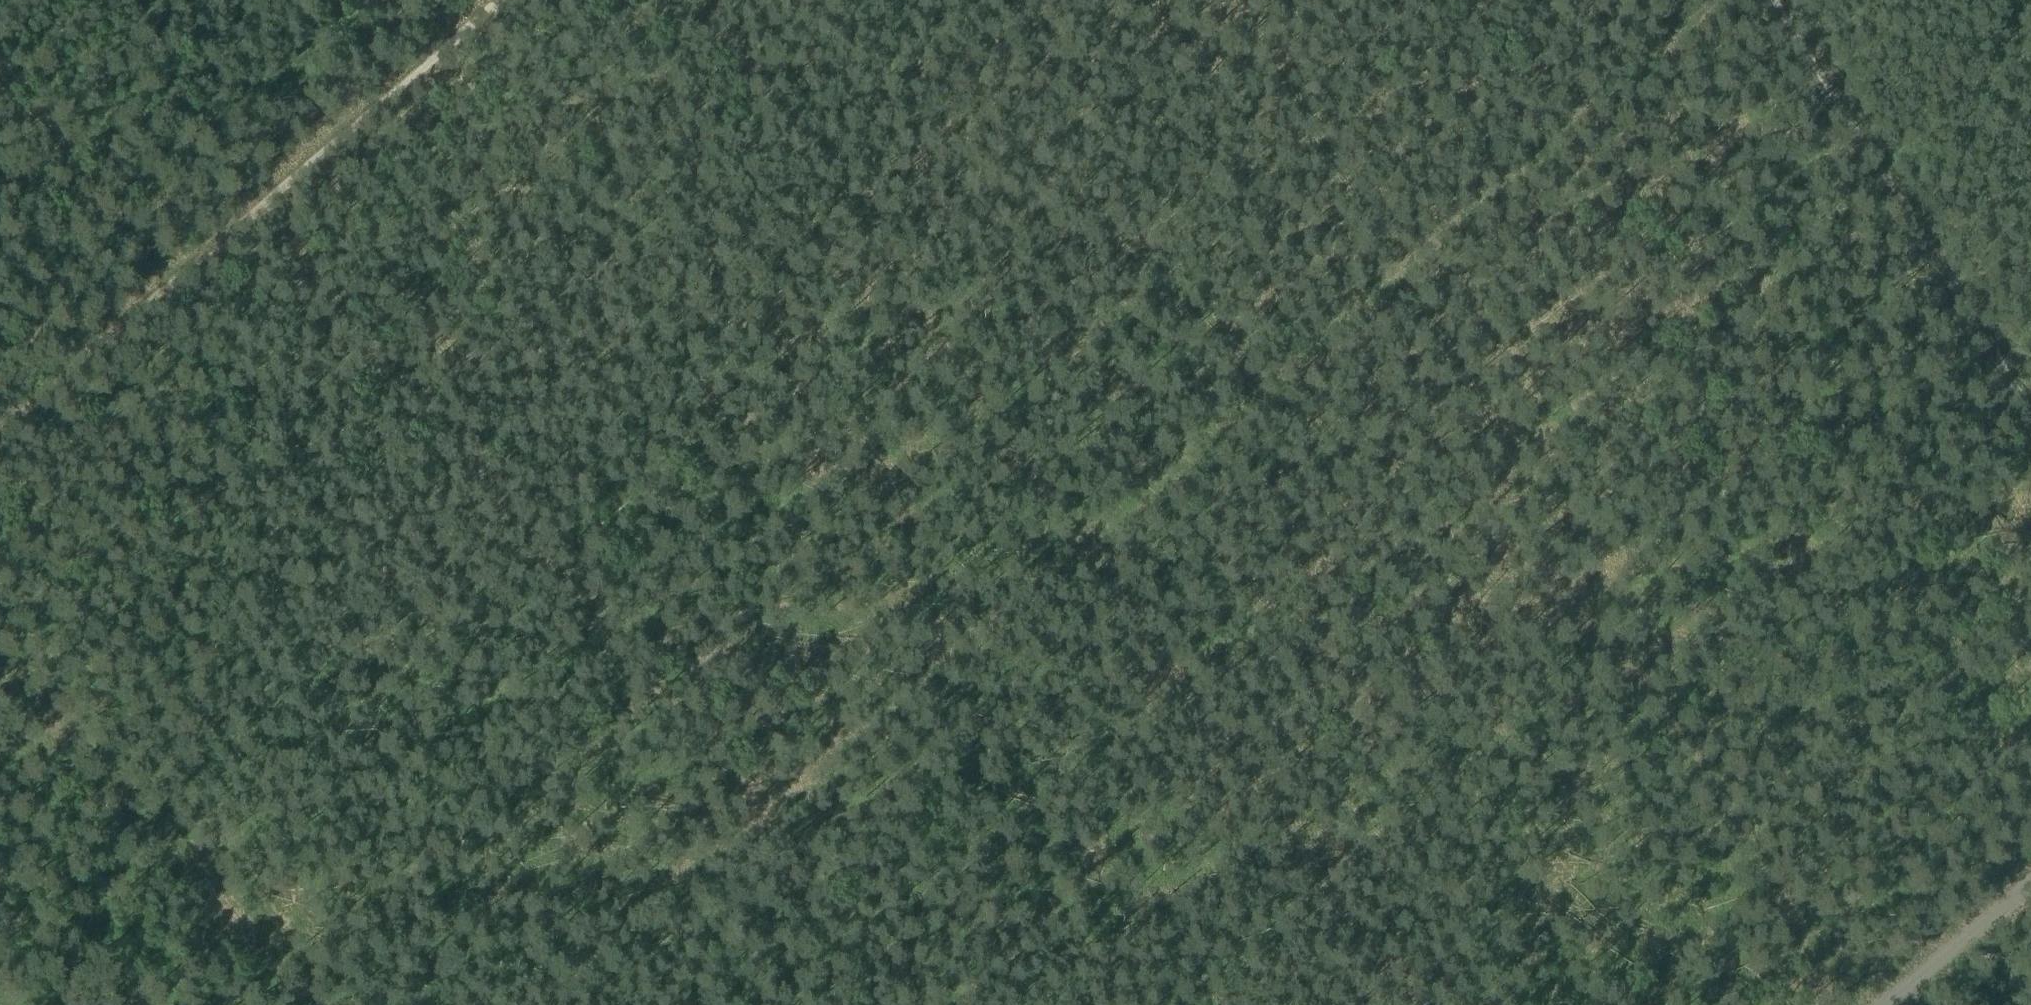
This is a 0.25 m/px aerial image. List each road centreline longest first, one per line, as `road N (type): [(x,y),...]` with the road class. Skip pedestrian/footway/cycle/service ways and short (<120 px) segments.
road 1 (track): [(175,292),(0,99)]
road 2 (unclassified): [(1881,1004),(2030,880)]

